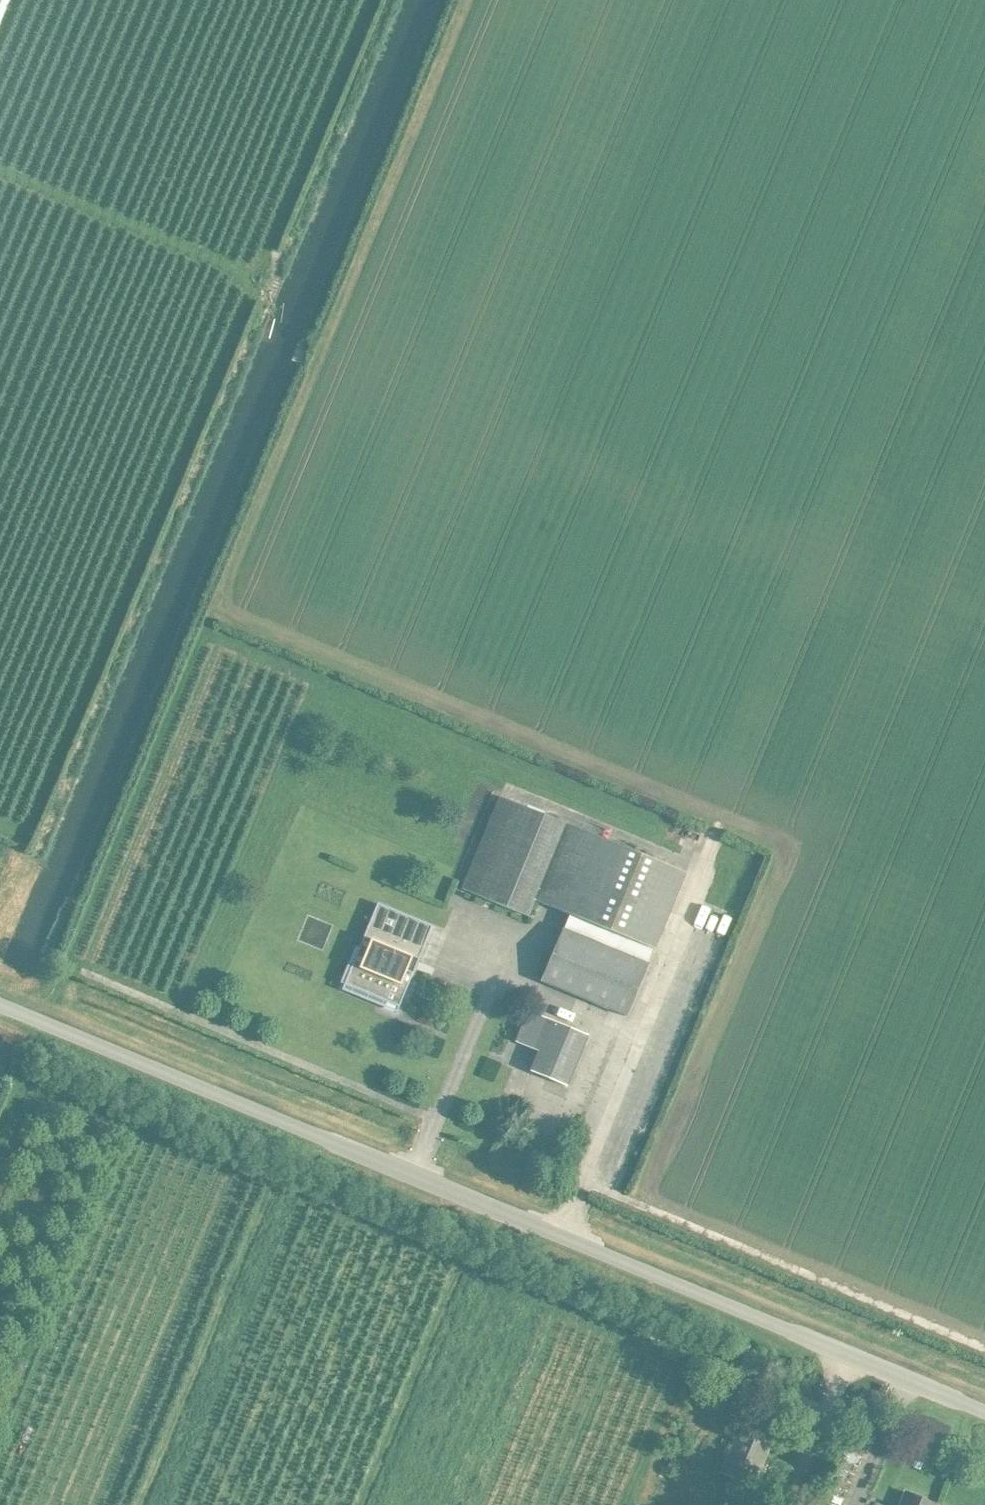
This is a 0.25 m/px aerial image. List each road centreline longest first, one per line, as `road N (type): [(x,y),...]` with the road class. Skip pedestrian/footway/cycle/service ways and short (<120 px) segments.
road 1 (unclassified): [(984,1410),(0,1003)]

